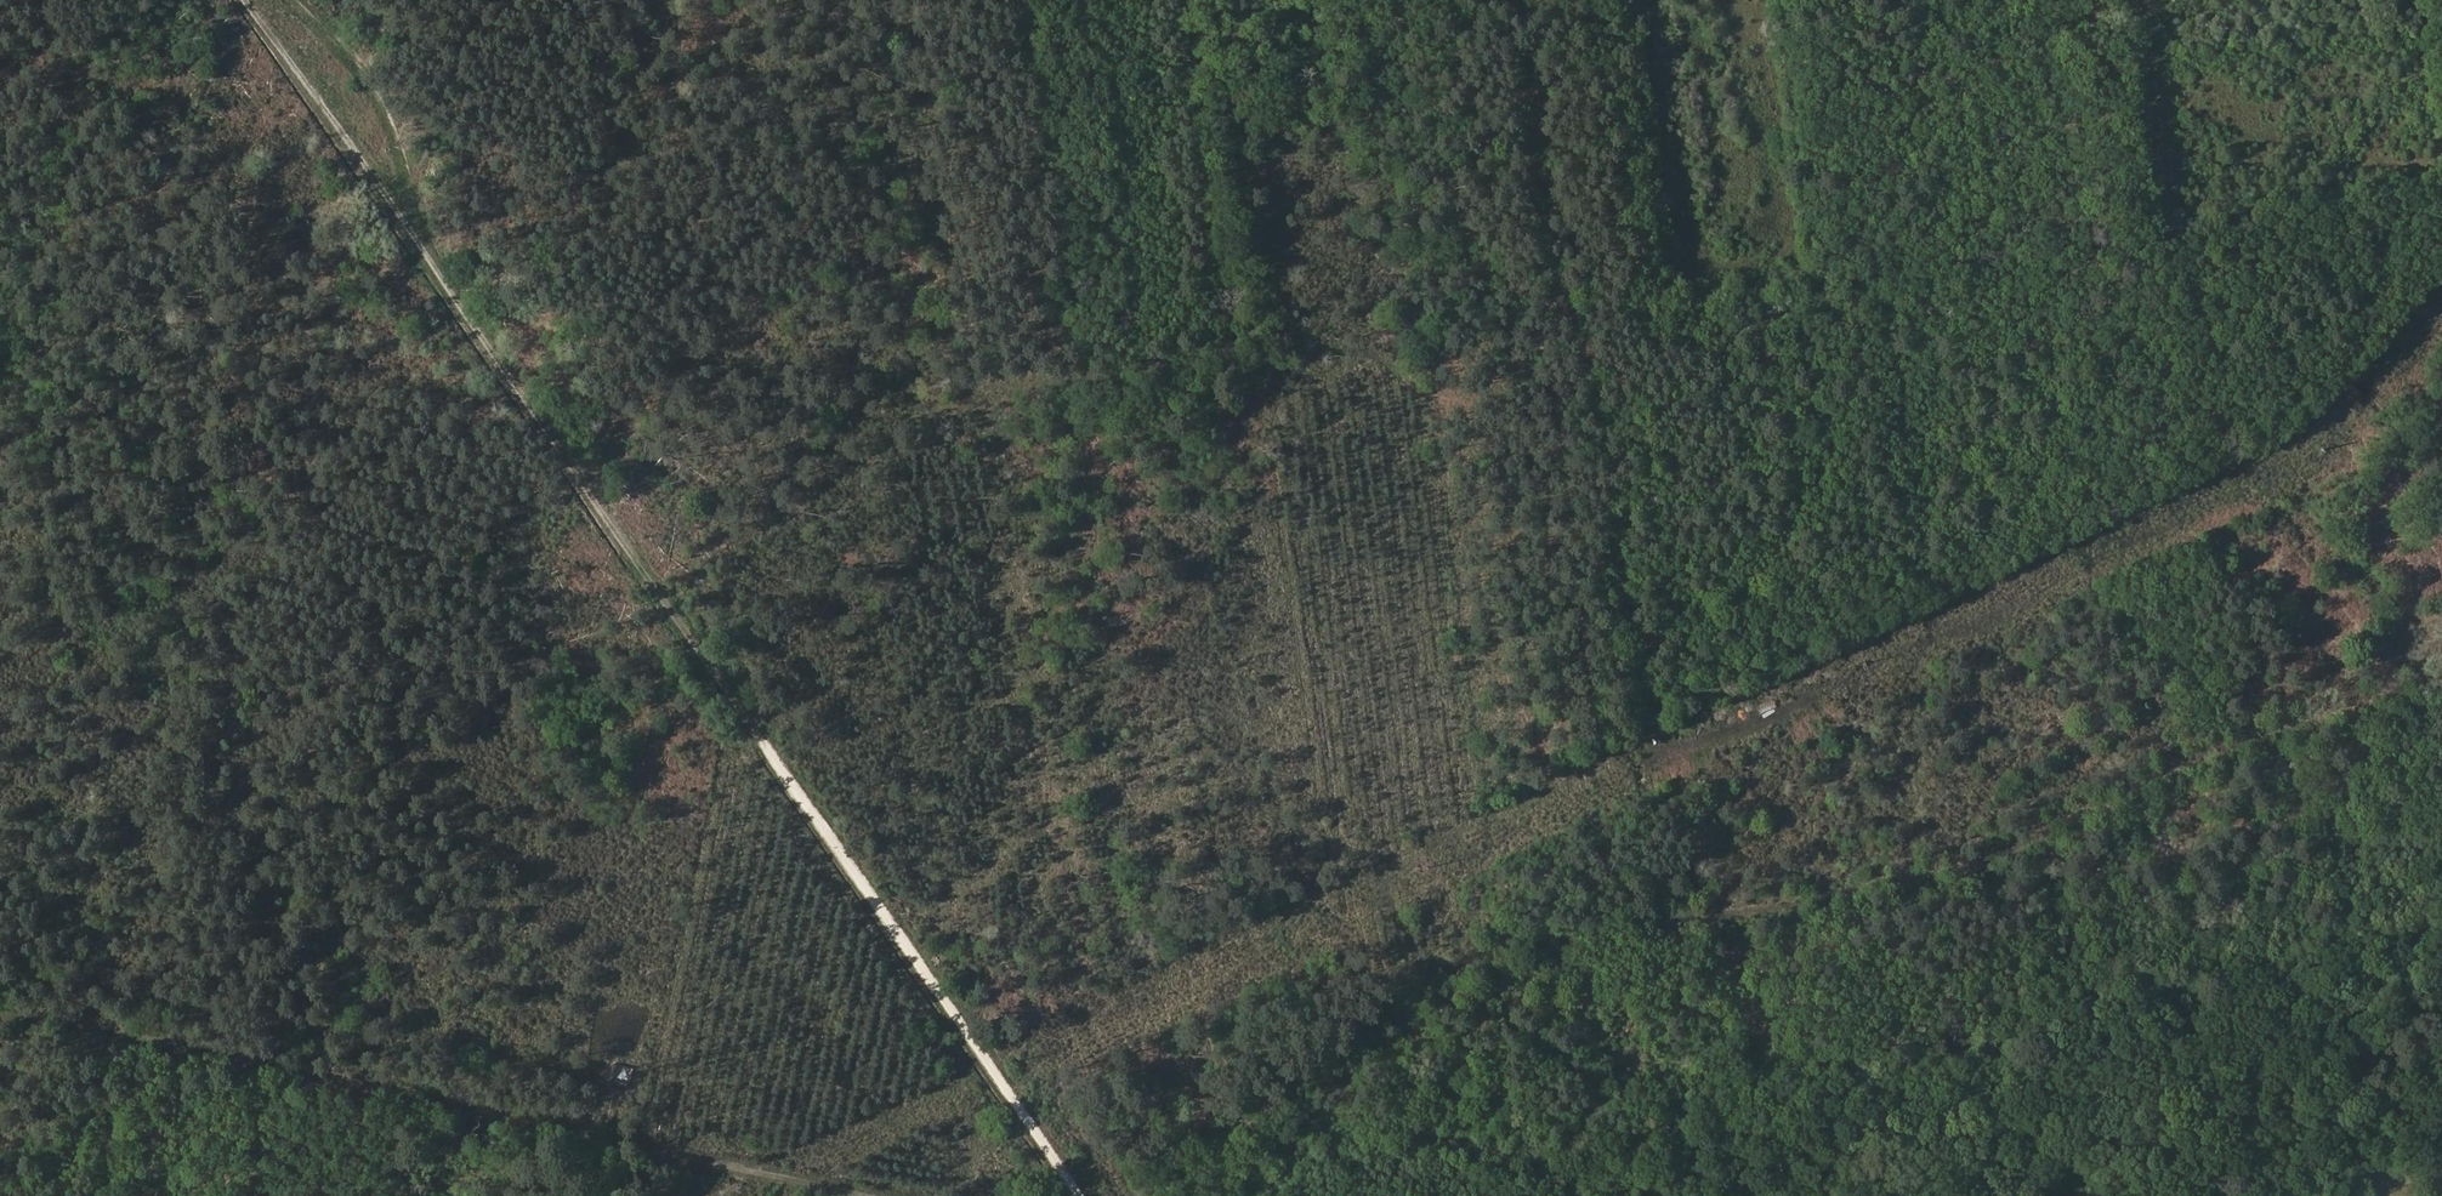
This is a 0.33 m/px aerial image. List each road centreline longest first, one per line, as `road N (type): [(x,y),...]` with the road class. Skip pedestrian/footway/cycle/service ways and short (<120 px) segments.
road 1 (track): [(1081,1195),(474,326),(428,251),(385,109),(293,0)]

